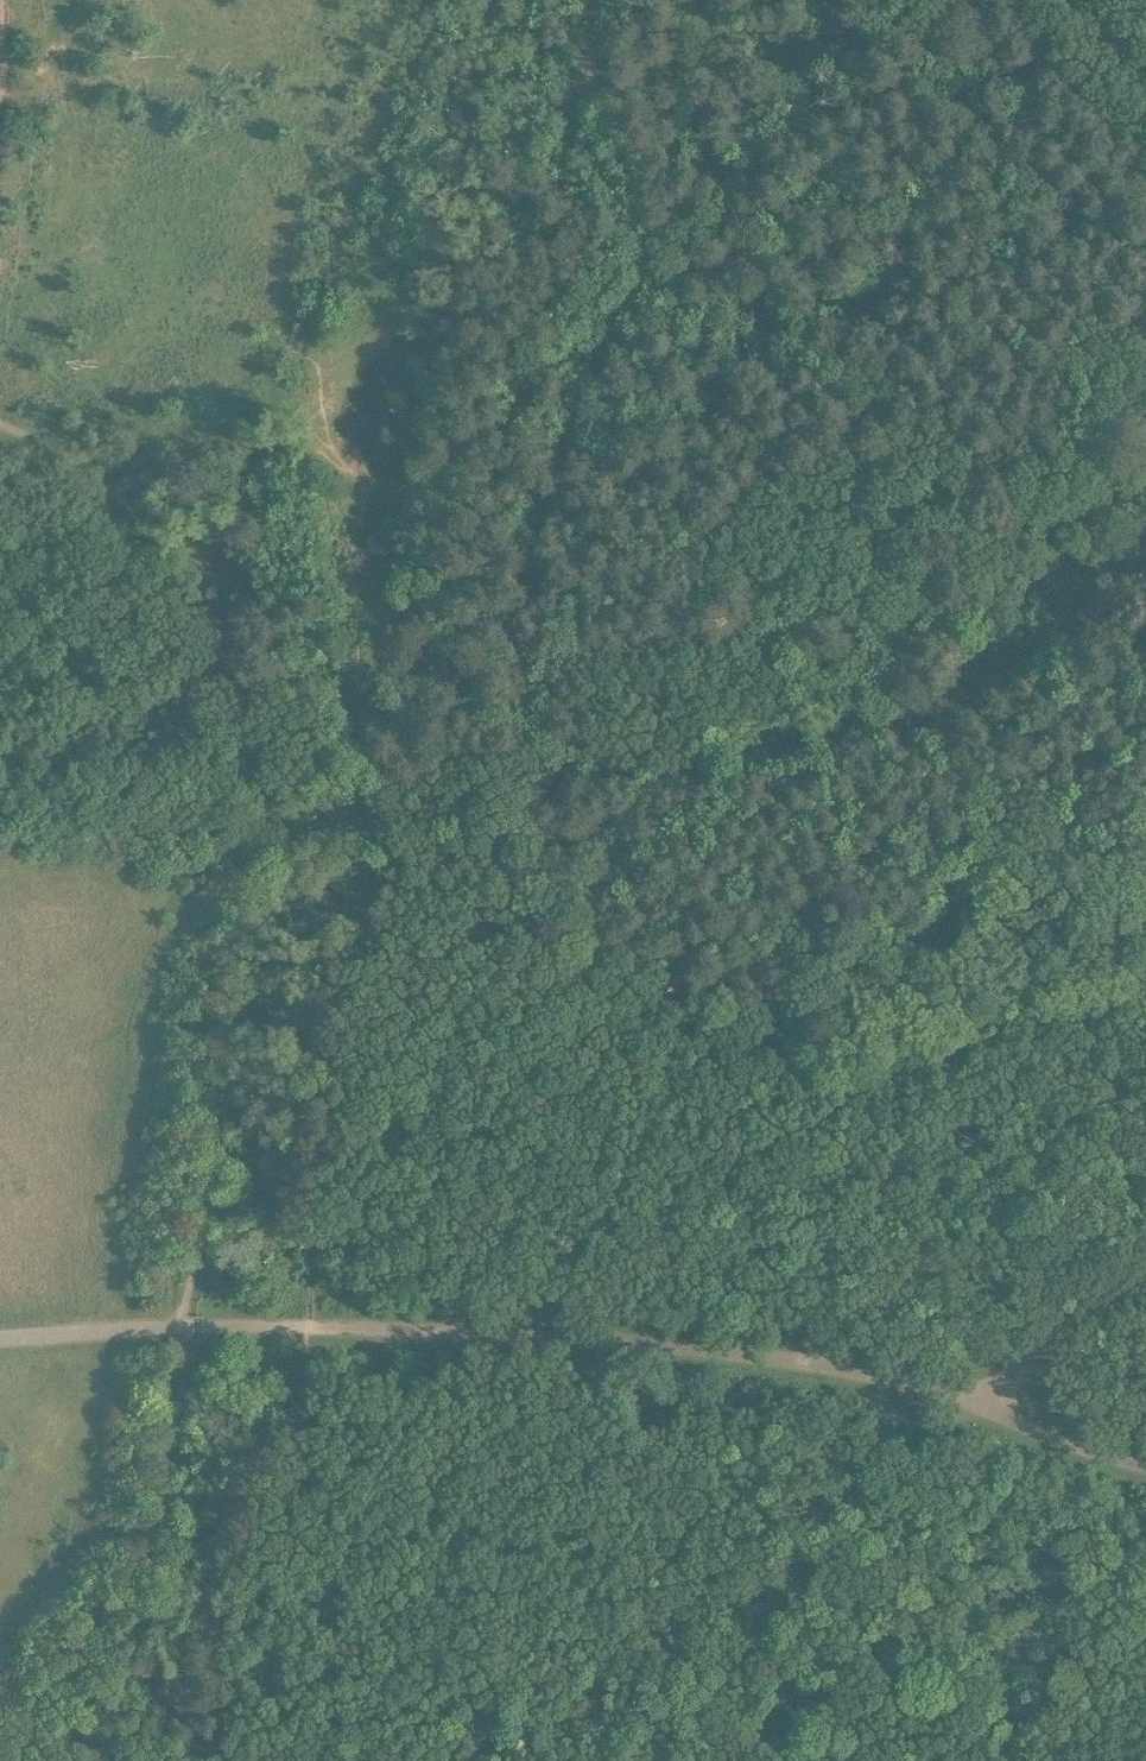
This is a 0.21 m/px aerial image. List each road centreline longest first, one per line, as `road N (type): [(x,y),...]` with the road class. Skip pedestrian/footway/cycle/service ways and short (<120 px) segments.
road 1 (unclassified): [(988,1401),(1145,1456)]

